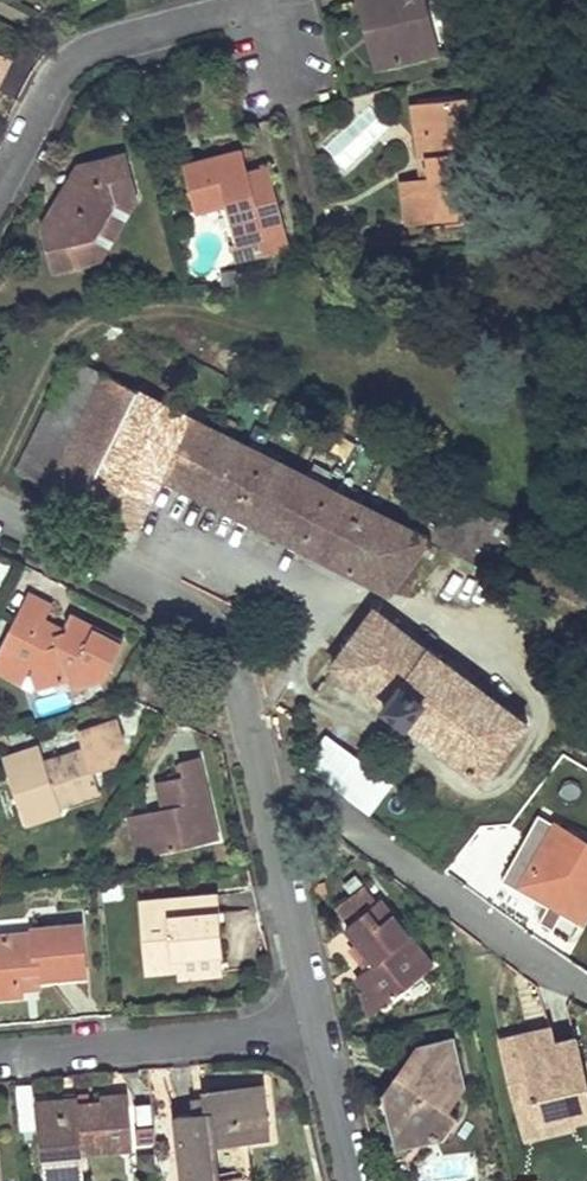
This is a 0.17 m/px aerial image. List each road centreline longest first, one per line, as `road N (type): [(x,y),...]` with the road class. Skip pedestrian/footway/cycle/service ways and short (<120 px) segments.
road 1 (residential): [(263,789),(233,663),(195,614),(0,518)]
road 2 (residential): [(586,991),(298,785),(263,789)]
road 3 (residential): [(0,184),(67,67),(99,48),(218,21),(280,47)]
road 4 (residential): [(317,1028),(0,1060)]
road 5 (residential): [(317,1028),(263,789)]
road 6 (residential): [(353,1180),(317,1028)]

